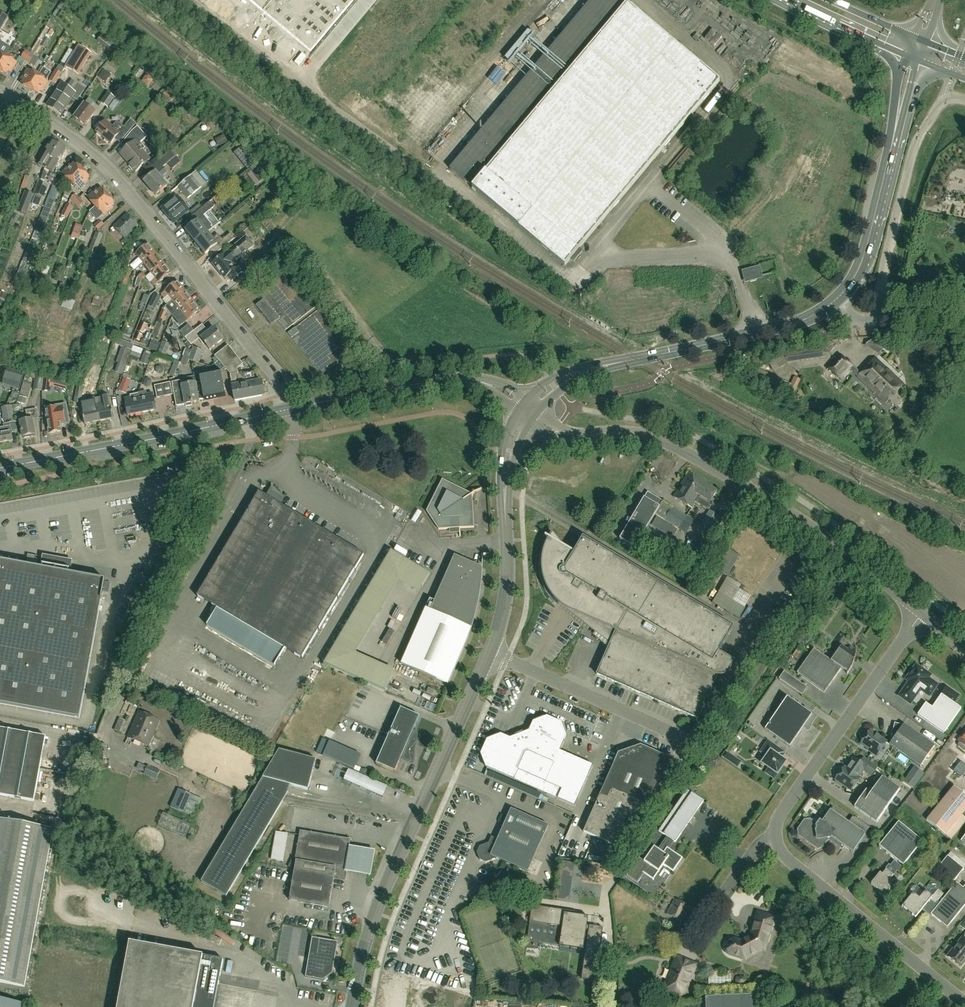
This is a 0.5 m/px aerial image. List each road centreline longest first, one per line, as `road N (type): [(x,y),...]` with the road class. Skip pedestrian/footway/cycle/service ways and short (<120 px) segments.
road 1 (unclassified): [(964,1003),(782,855),(775,836),(782,806),(920,613)]
road 2 (residential): [(285,394),(118,176),(78,139),(0,91)]
road 3 (tertiary): [(352,1006),(377,906),(489,654)]
road 4 (tertiary): [(920,613),(751,488),(668,445),(602,434)]
road 5 (tertiary): [(0,467),(292,408)]
road 6 (tertiary): [(841,300),(868,254),(919,60)]
road 7 (unclassified): [(880,321),(887,253),(914,146),(943,102),(964,100)]
road 8 (tertiary): [(621,363),(786,328),(841,300)]
road 9 (residential): [(693,741),(489,654)]
road 10 (tertiary): [(292,408),(471,380)]
road 11 (primary): [(787,0),(919,60)]
road 12 (tertiary): [(489,654),(507,582),(505,529)]

